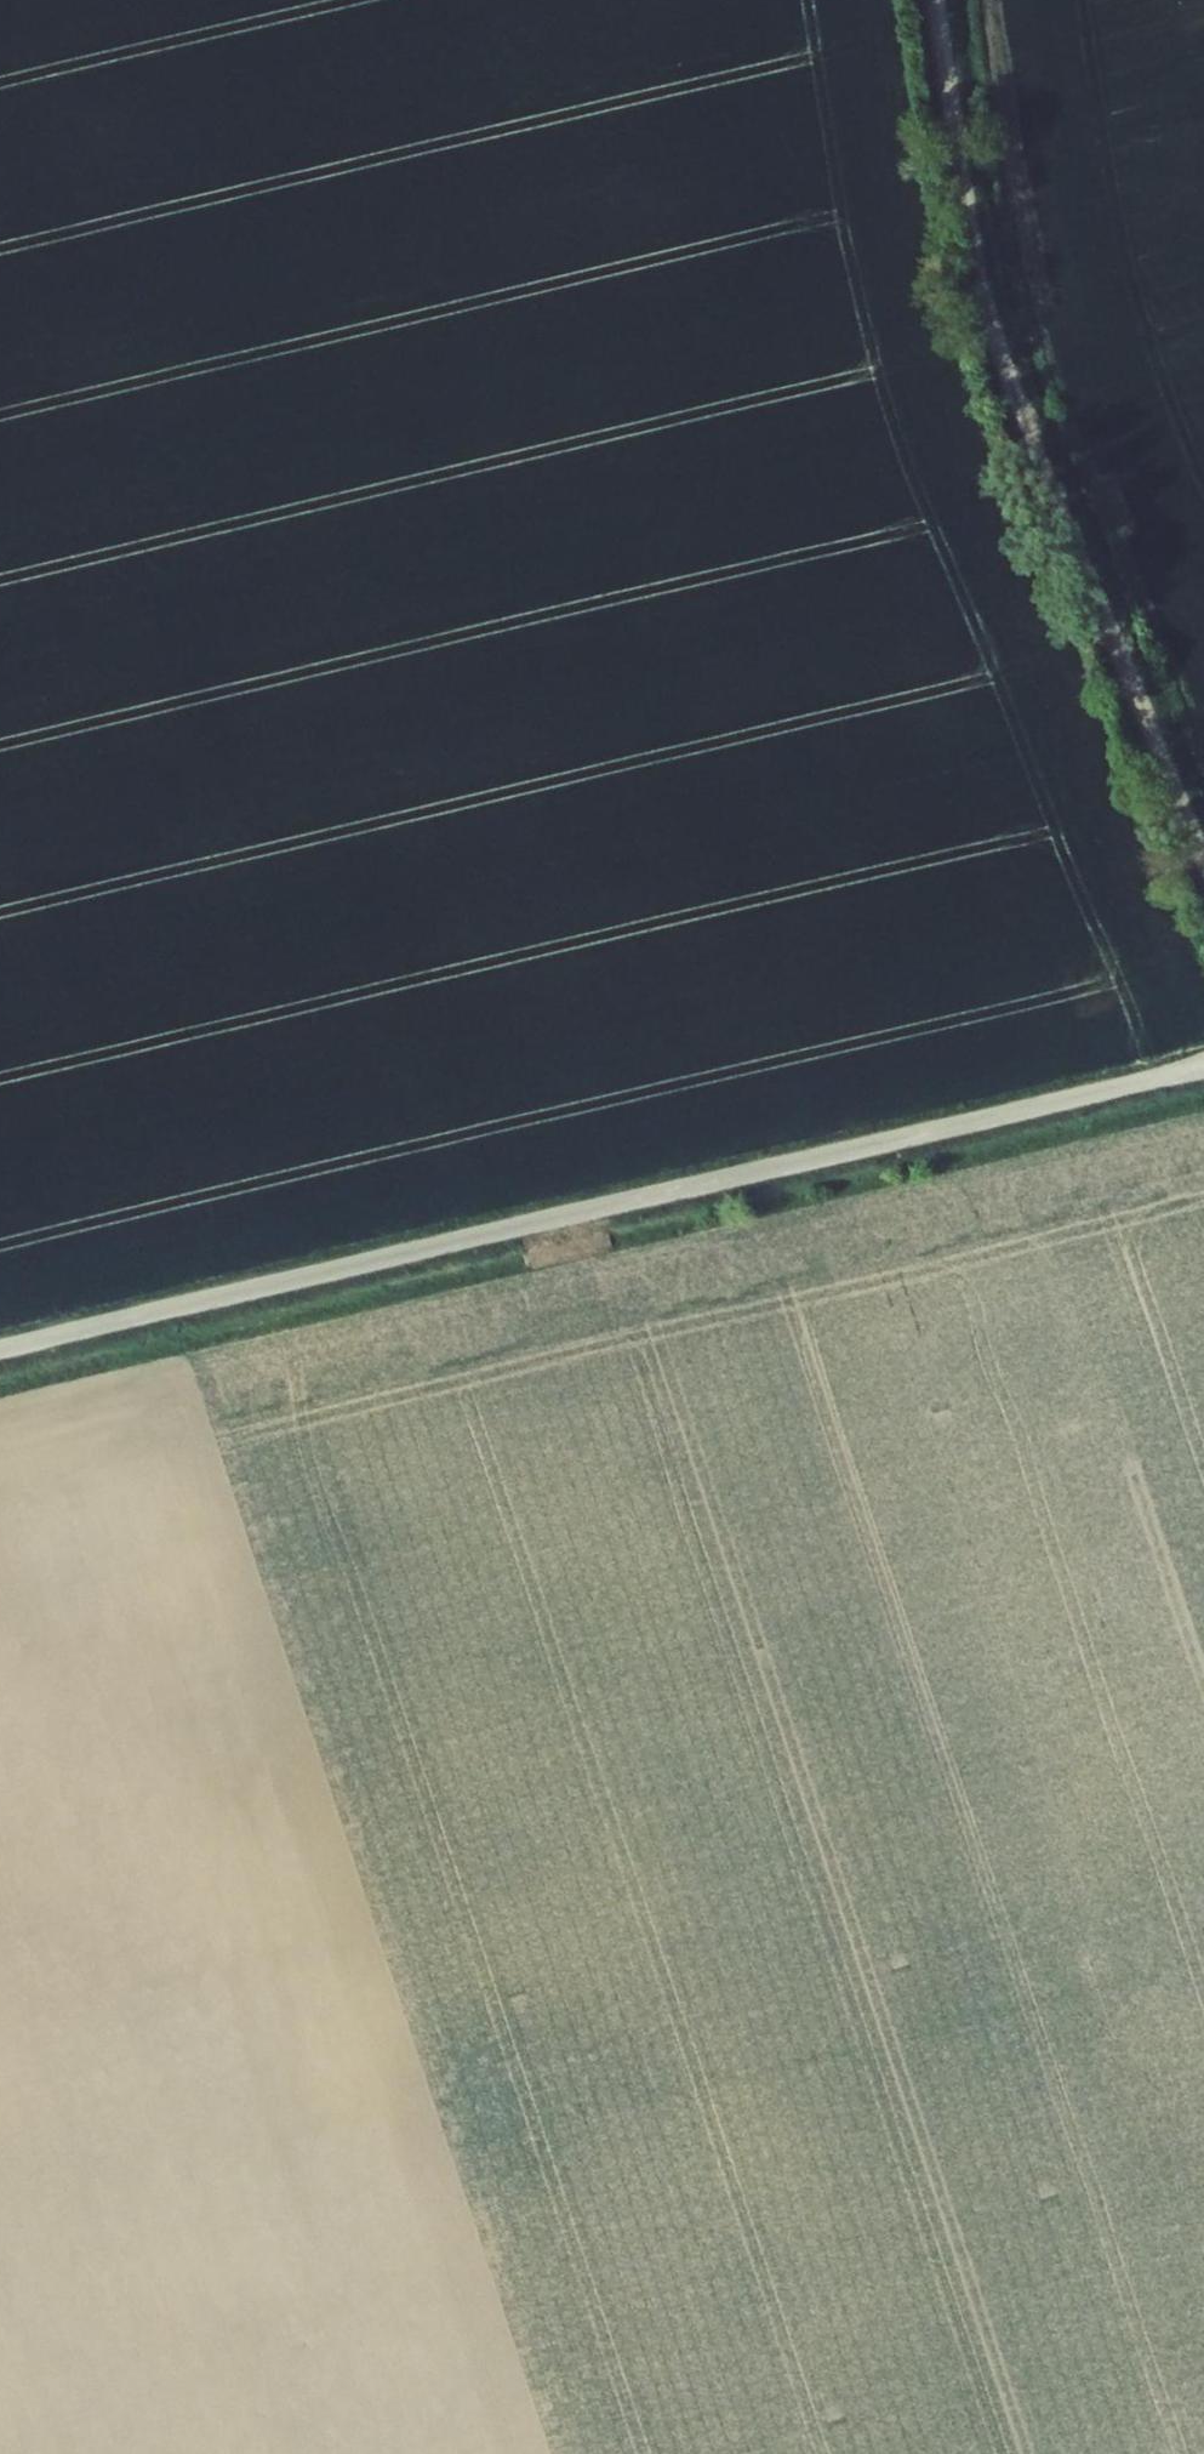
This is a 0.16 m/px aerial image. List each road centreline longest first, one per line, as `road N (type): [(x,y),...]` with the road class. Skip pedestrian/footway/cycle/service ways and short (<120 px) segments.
road 1 (unclassified): [(1203,1065),(0,1352)]
road 2 (unclassified): [(1203,859),(994,327),(938,0)]

